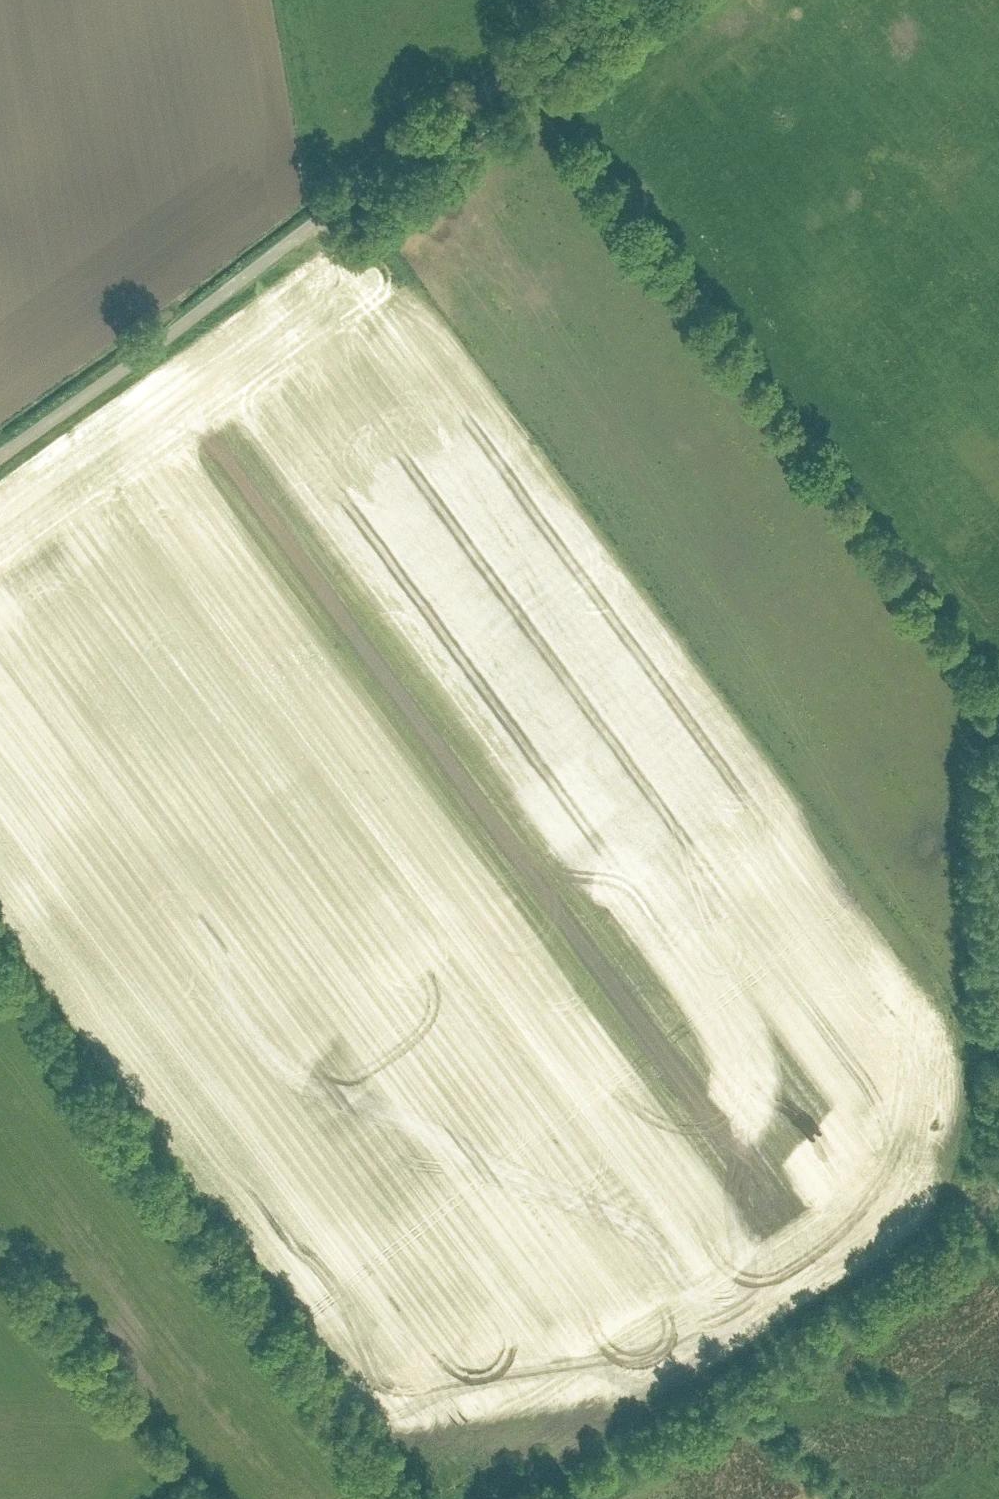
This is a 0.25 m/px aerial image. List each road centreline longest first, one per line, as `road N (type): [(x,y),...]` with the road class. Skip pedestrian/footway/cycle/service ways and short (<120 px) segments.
road 1 (unclassified): [(0,449),(607,0)]

